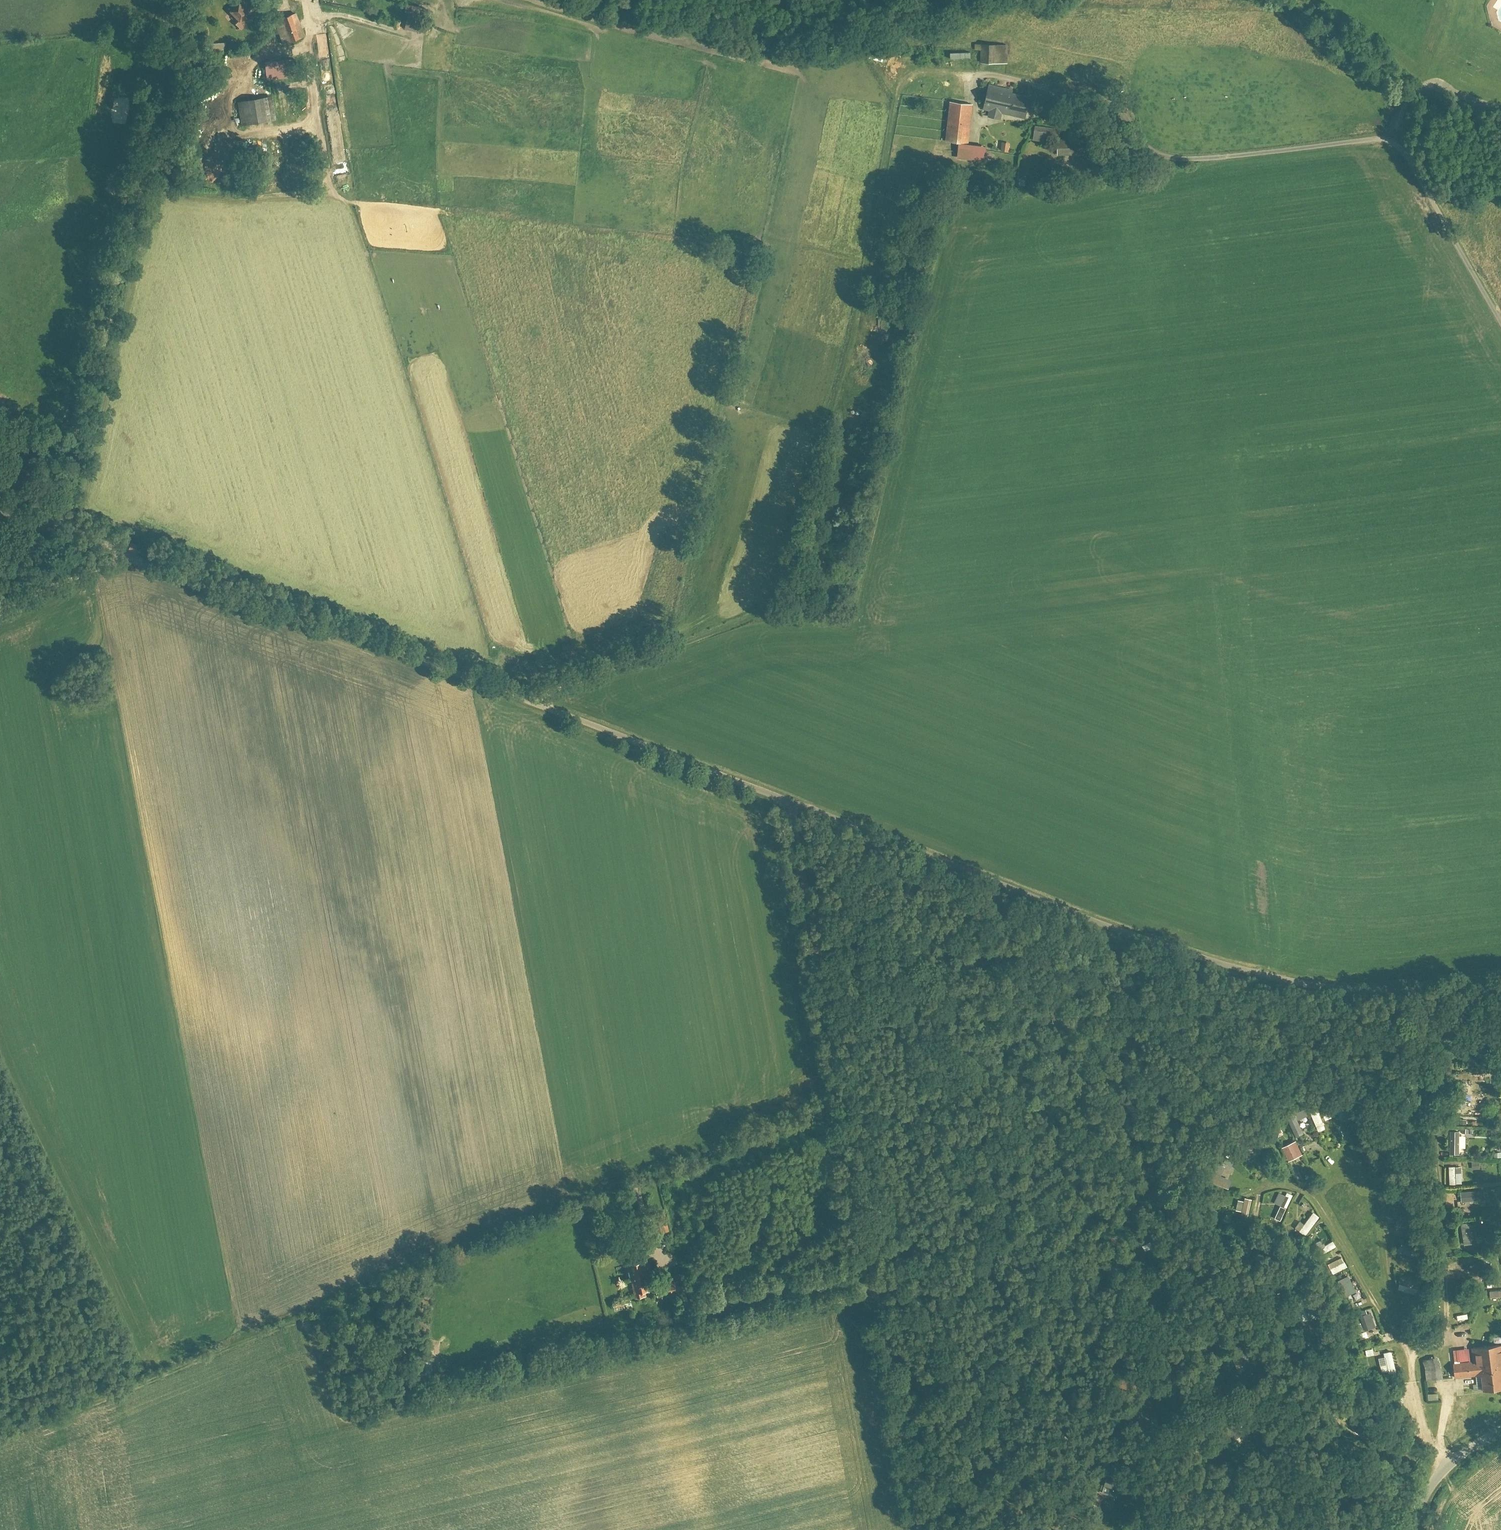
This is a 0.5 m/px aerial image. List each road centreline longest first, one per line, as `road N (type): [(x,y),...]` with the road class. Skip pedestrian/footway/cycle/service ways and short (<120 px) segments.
road 1 (track): [(527,699),(759,616),(777,594),(860,320),(899,92),(913,73),(968,78)]
road 2 (residential): [(788,803),(58,525)]
road 3 (residential): [(1500,977),(1316,985),(1220,963),(788,803)]
road 4 (residential): [(924,1529),(788,803)]
road 5 (track): [(880,1293),(355,1421),(336,1407),(312,1311)]
road 6 (residential): [(169,0),(167,94),(58,525)]
road 7 (residential): [(1500,322),(1390,140),(1201,162),(1123,146)]
road 8 (track): [(1451,1392),(1442,1470),(1408,1346),(1305,1188)]
road 9 (track): [(1411,1360),(1449,1335),(1440,1175),(1446,1090)]
road 10 (track): [(1408,1346),(1387,1264),(1379,1190),(1350,1146)]
road 11 (track): [(129,556),(0,610)]
road 12 (residential): [(1413,1529),(1432,1481),(1452,1459),(1500,1429)]

